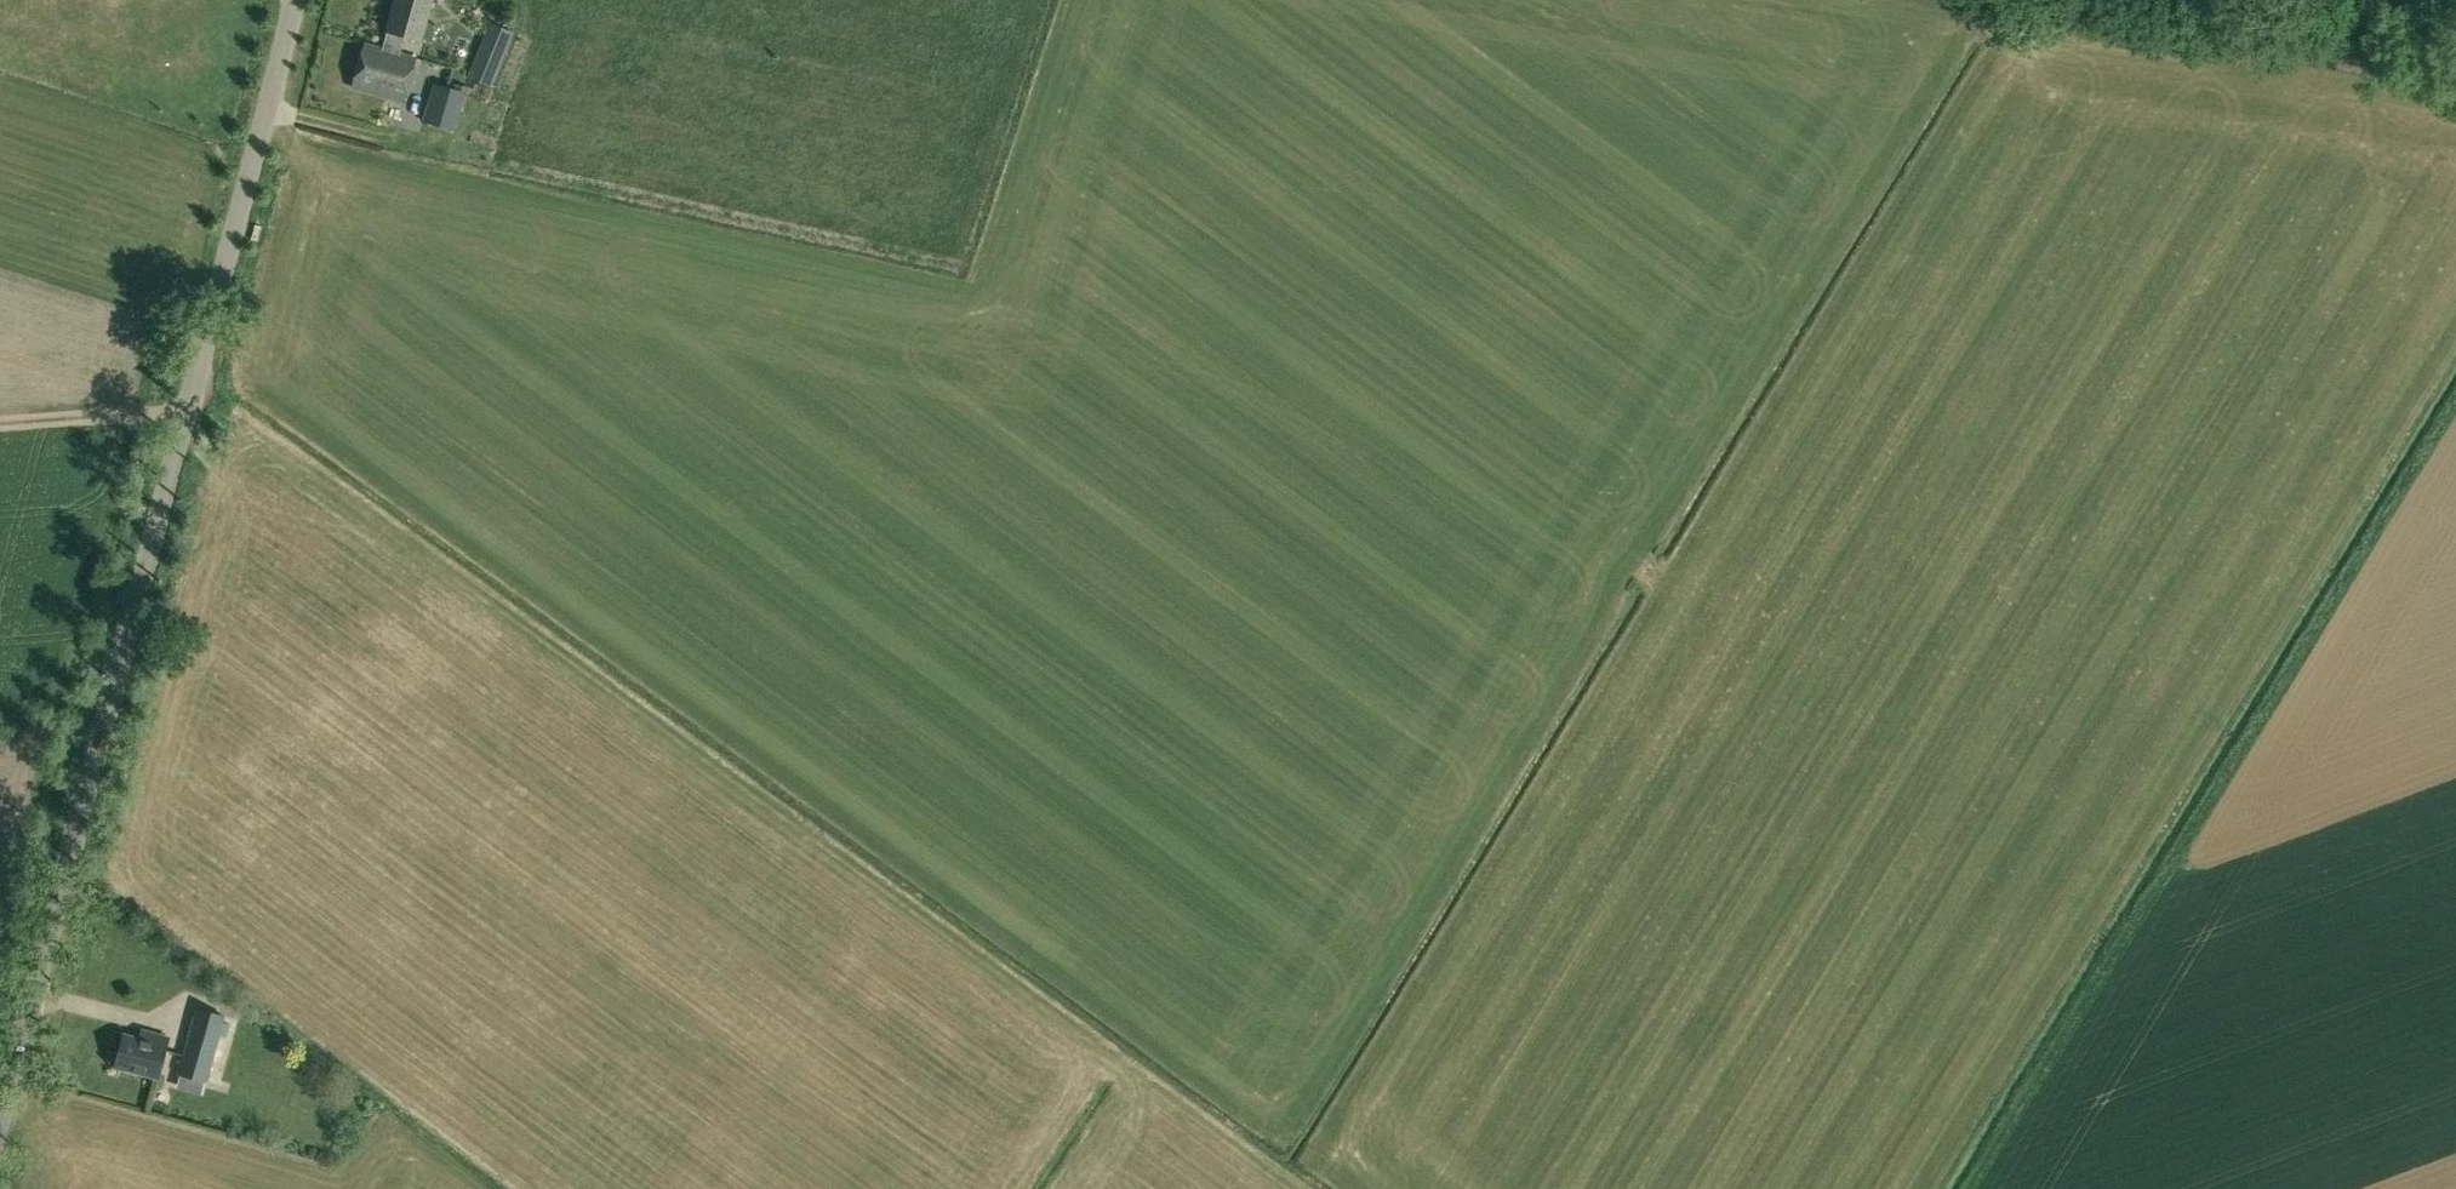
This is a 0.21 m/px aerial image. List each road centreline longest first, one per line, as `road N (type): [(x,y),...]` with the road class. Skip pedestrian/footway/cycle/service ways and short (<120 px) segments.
road 1 (unclassified): [(0,1129),(291,0)]
road 2 (track): [(185,414),(0,429)]

